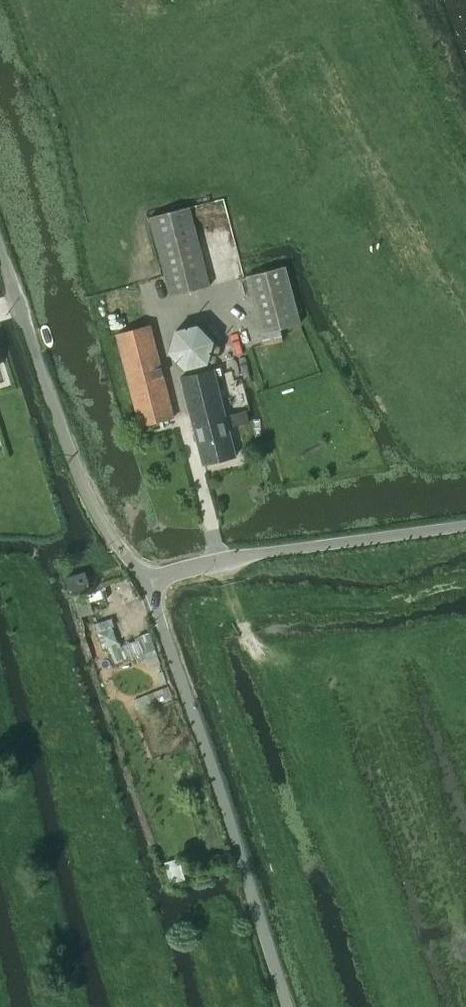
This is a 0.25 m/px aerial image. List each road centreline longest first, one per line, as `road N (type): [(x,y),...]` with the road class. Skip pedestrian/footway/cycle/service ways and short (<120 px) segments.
road 1 (unclassified): [(287,1006),(153,582)]
road 2 (unclassified): [(153,582),(103,527),(75,473),(0,248)]
road 3 (unclassified): [(153,582),(175,568),(222,559),(465,525)]

